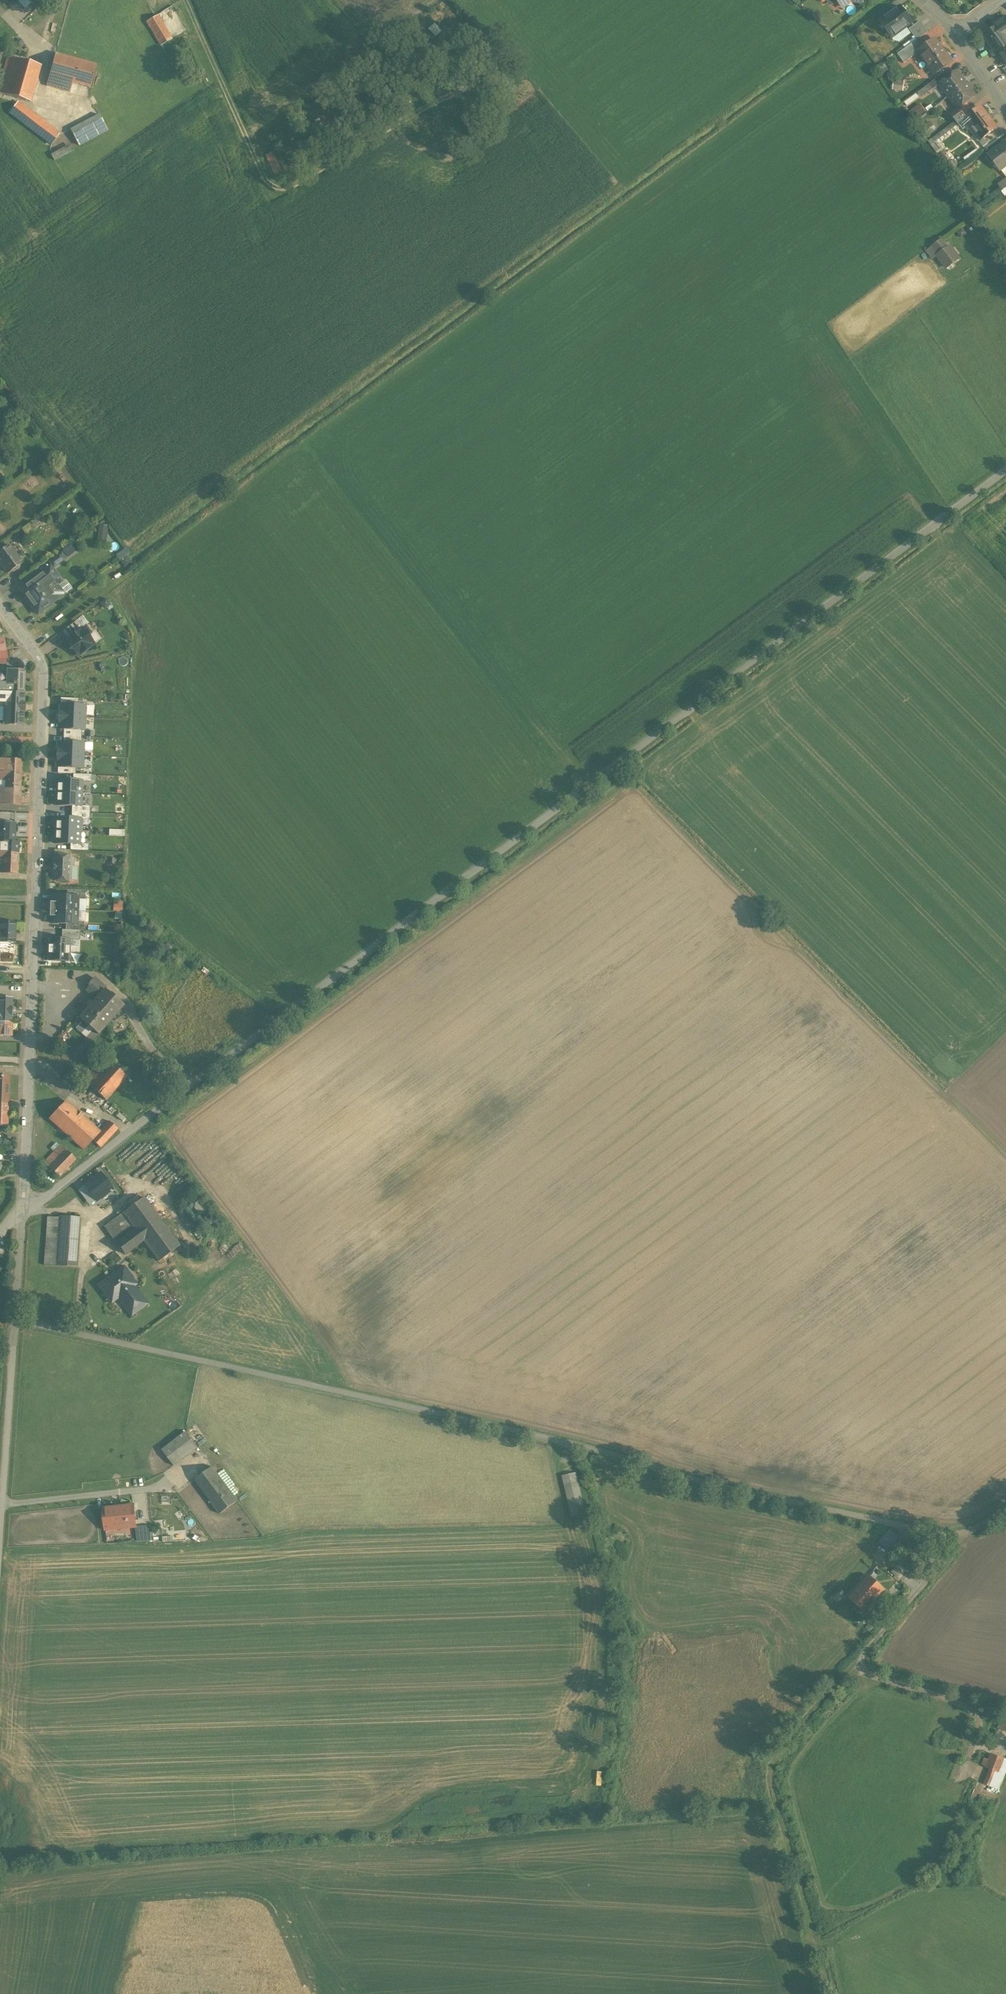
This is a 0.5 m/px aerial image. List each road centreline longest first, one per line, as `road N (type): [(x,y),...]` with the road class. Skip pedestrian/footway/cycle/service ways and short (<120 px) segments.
road 1 (residential): [(23,1208),(1005,471)]
road 2 (unclassified): [(1005,1507),(965,1535),(928,1530),(15,1320)]
road 3 (residential): [(23,1208),(42,674),(0,606)]
road 4 (track): [(186,0),(263,174),(280,188),(514,61)]
road 5 (track): [(826,1993),(768,1772),(853,1665)]
road 6 (unclassified): [(0,1522),(15,1320)]

